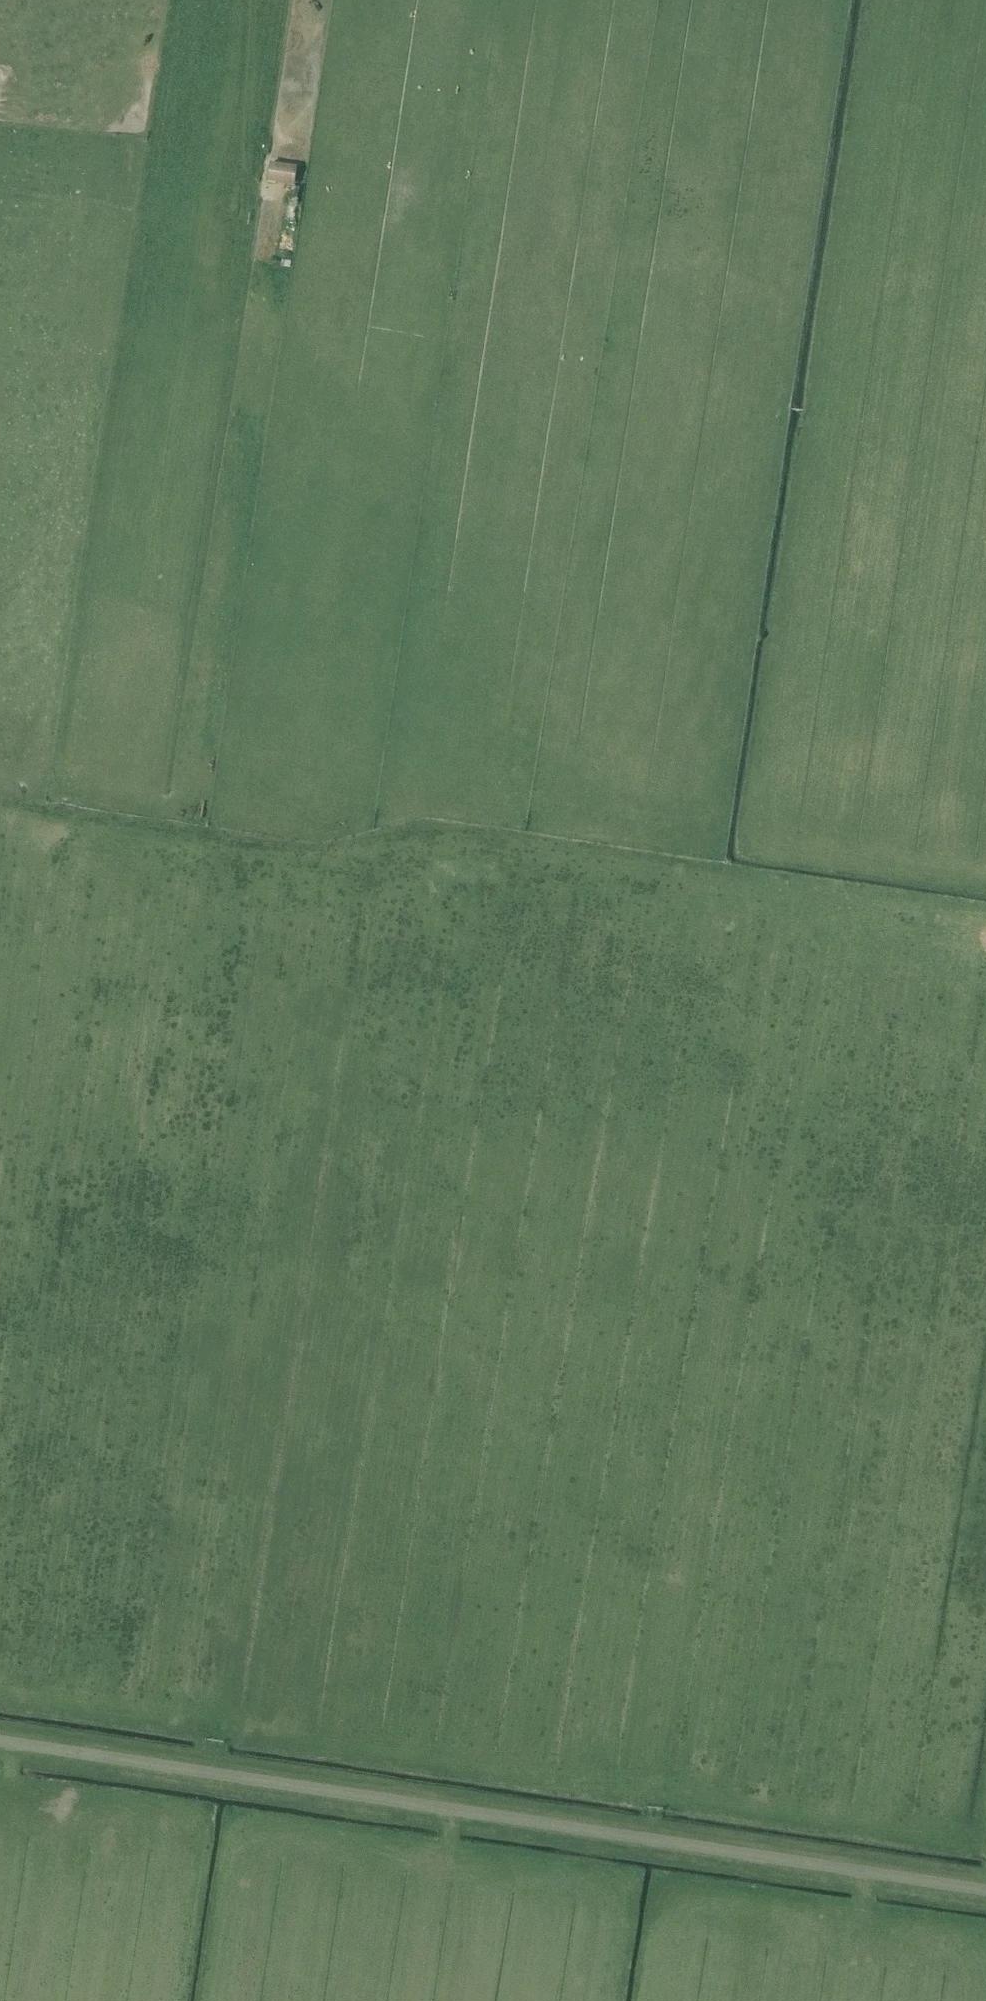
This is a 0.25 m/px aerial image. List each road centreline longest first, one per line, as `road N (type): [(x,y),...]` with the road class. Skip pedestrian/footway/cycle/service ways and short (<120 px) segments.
road 1 (unclassified): [(985,1885),(0,1737)]

